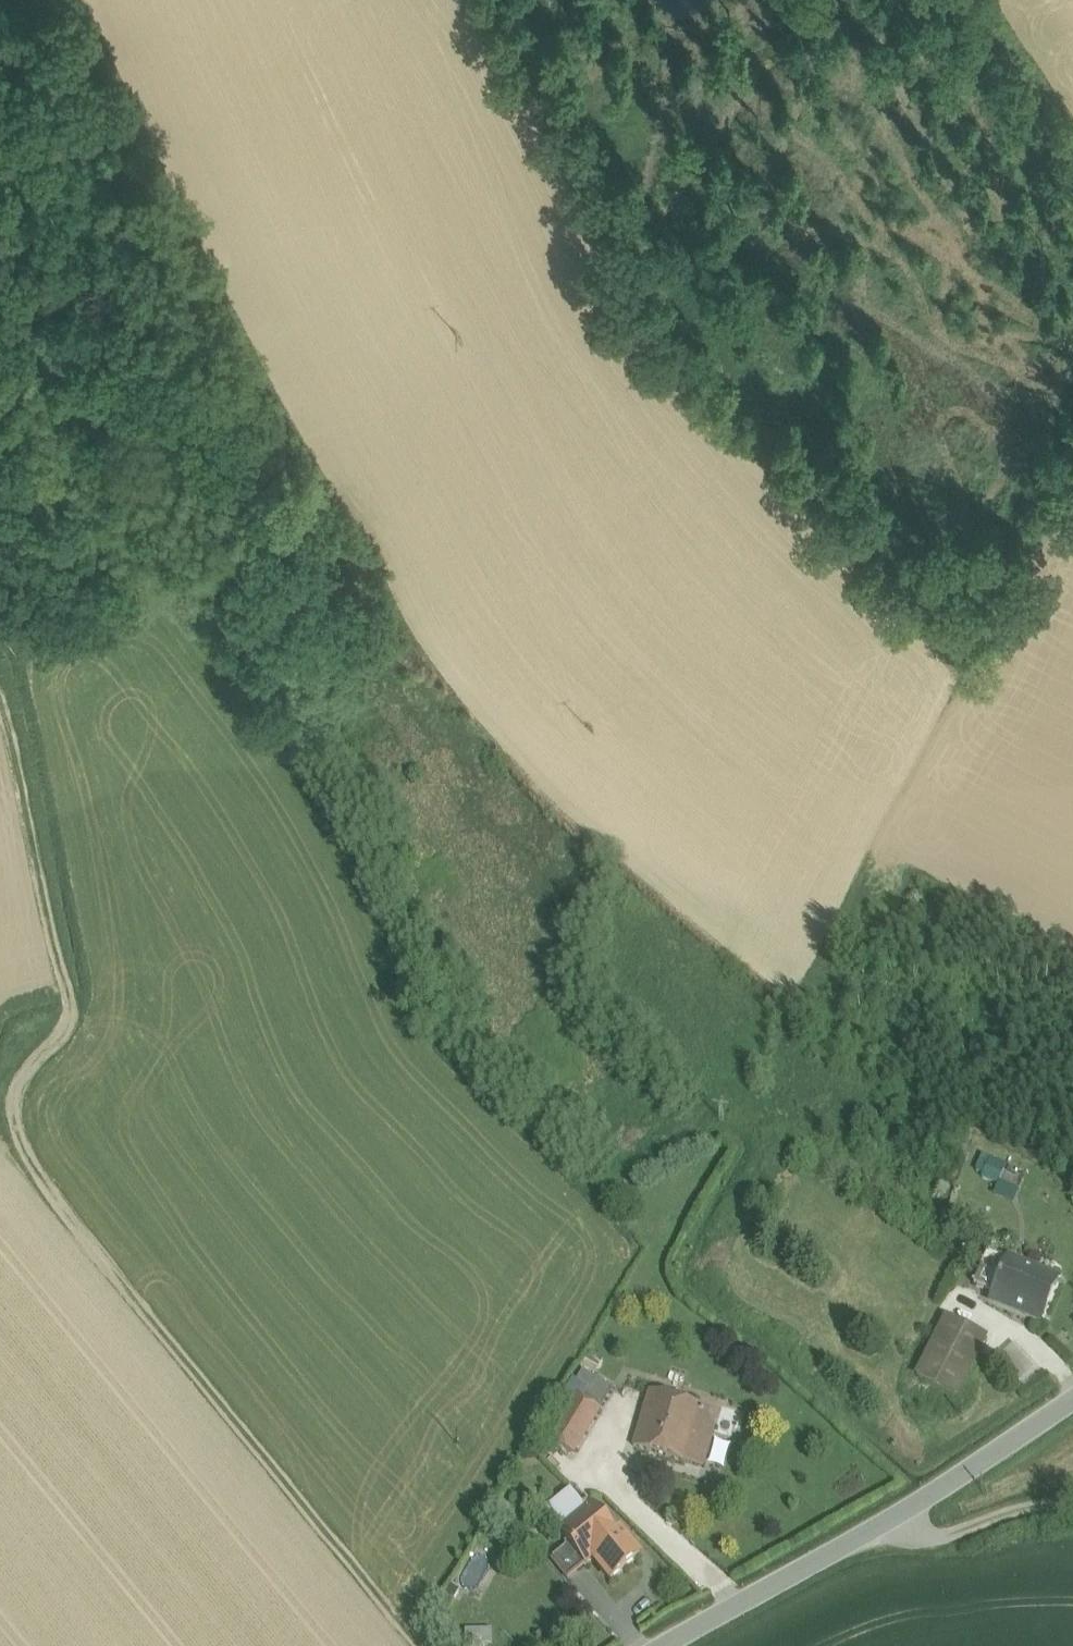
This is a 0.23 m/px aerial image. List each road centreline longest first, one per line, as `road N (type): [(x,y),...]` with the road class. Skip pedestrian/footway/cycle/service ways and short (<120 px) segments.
road 1 (tertiary): [(654,1645),(877,1521),(1072,1393)]

